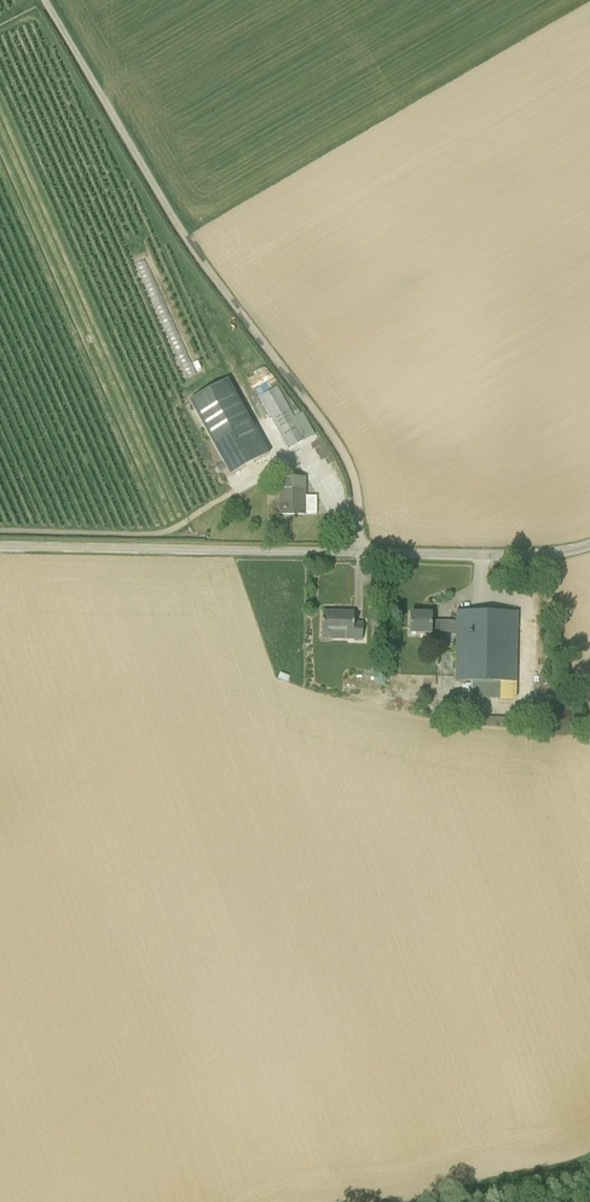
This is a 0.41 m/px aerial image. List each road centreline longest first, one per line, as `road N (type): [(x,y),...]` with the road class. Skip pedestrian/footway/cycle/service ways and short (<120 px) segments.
road 1 (unclassified): [(359,553),(357,491),(343,451),(185,234),(45,0)]
road 2 (unclassified): [(0,546),(359,553)]
road 3 (unclassified): [(359,553),(522,556),(589,545)]

